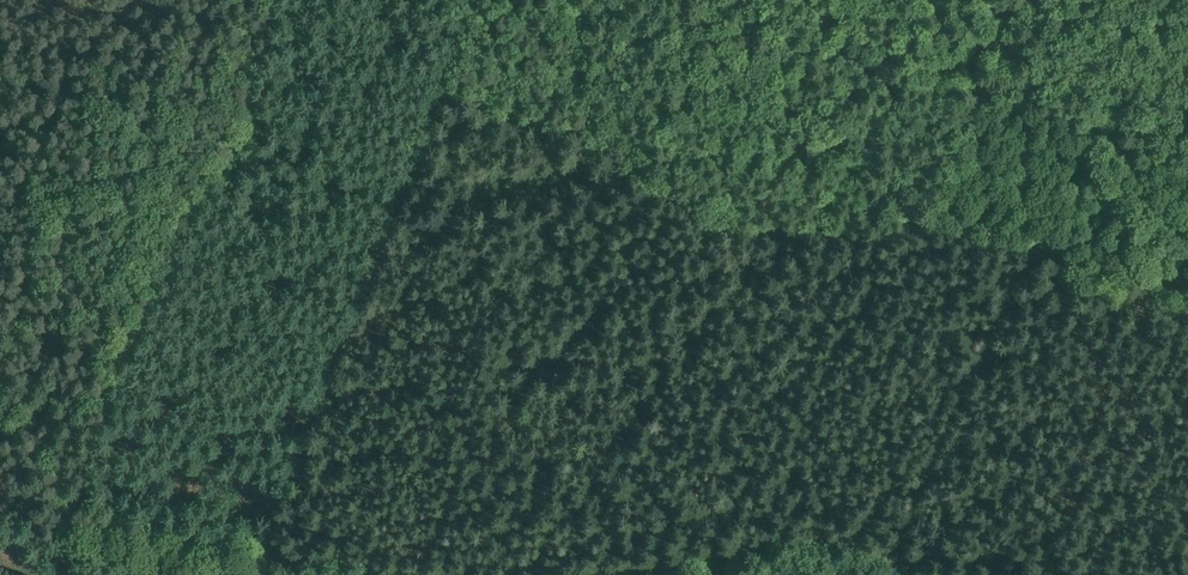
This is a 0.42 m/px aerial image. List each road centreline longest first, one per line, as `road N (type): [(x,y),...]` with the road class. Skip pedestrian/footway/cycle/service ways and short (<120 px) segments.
road 1 (track): [(478,0),(249,574)]
road 2 (track): [(596,574),(811,536),(844,538),(949,574)]
road 3 (track): [(872,547),(933,382)]
road 4 (track): [(261,547),(411,574)]

